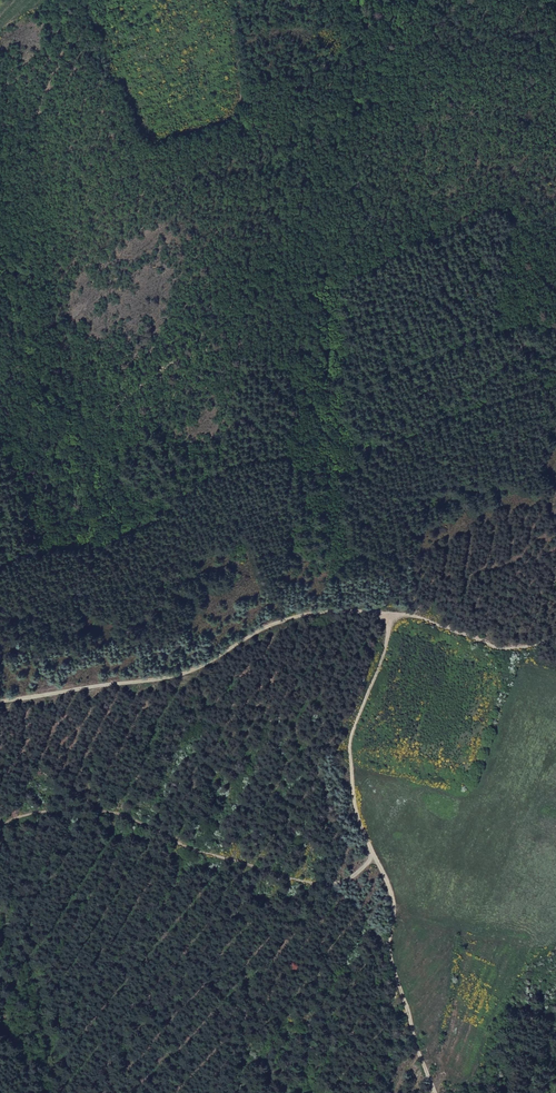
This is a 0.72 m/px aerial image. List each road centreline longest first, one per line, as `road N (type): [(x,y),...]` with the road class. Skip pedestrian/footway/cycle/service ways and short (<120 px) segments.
road 1 (track): [(0,565),(59,543),(105,537),(249,461),(361,453),(459,413),(555,388)]
road 2 (track): [(372,856),(392,900),(393,968),(434,1092)]
road 3 (track): [(91,0),(0,173)]
road 4 (track): [(555,330),(459,413)]

